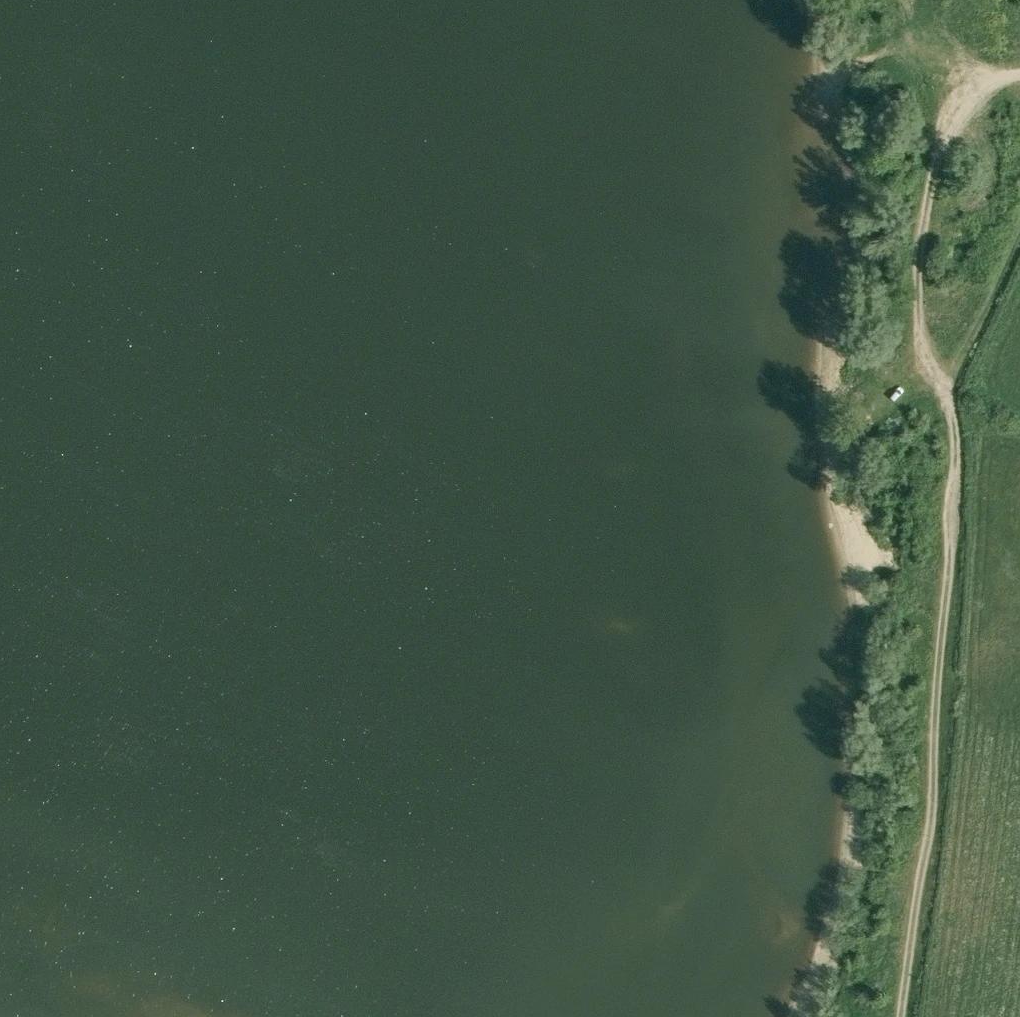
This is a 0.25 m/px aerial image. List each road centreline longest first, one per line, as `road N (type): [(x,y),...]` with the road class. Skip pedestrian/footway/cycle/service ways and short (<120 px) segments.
road 1 (track): [(1019,229),(949,393),(954,484),(930,798),(900,1016)]
road 2 (track): [(1019,74),(959,97),(930,176),(919,324),(929,367),(950,403)]

